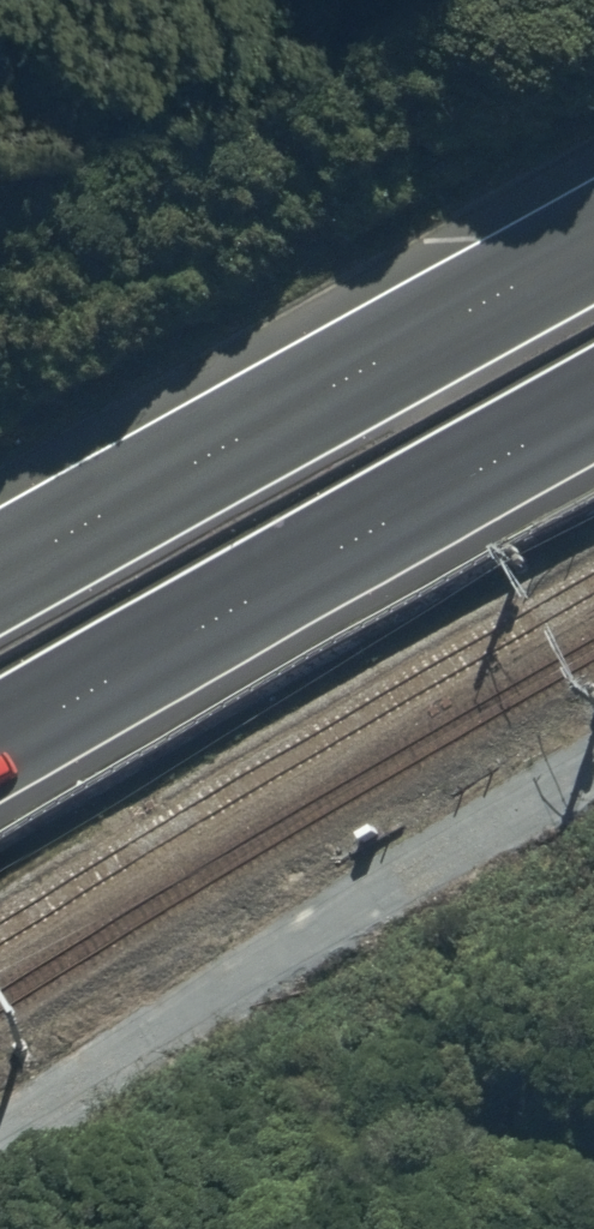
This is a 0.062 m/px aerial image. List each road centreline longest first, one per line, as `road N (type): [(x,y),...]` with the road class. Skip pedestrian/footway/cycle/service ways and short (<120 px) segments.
road 1 (track): [(593,769),(0,1144)]
road 2 (trunk): [(593,408),(0,748)]
road 3 (trunk): [(0,573),(593,243)]

